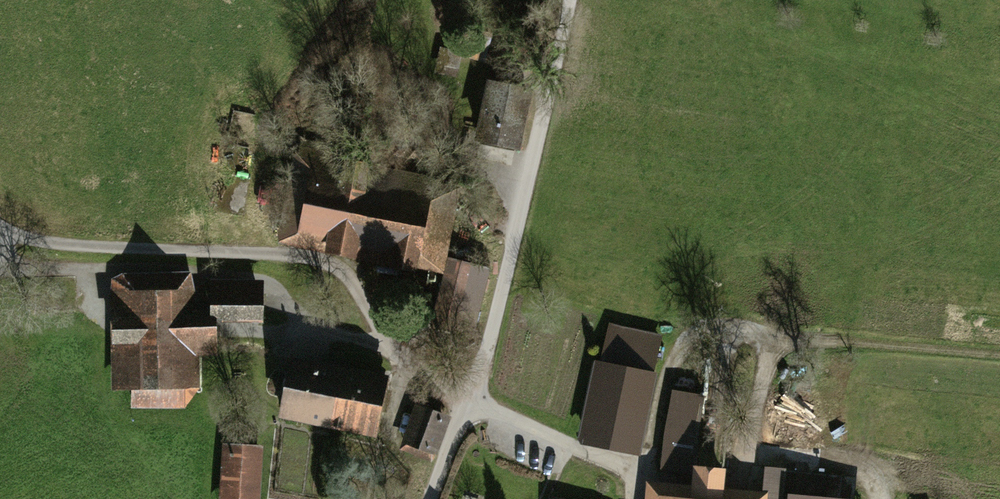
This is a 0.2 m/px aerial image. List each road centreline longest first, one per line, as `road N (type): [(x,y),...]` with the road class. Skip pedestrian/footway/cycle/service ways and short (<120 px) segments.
road 1 (track): [(0,225),(52,243),(324,261),(354,279),(406,369),(469,404)]
road 2 (track): [(431,498),(515,255),(572,0)]

